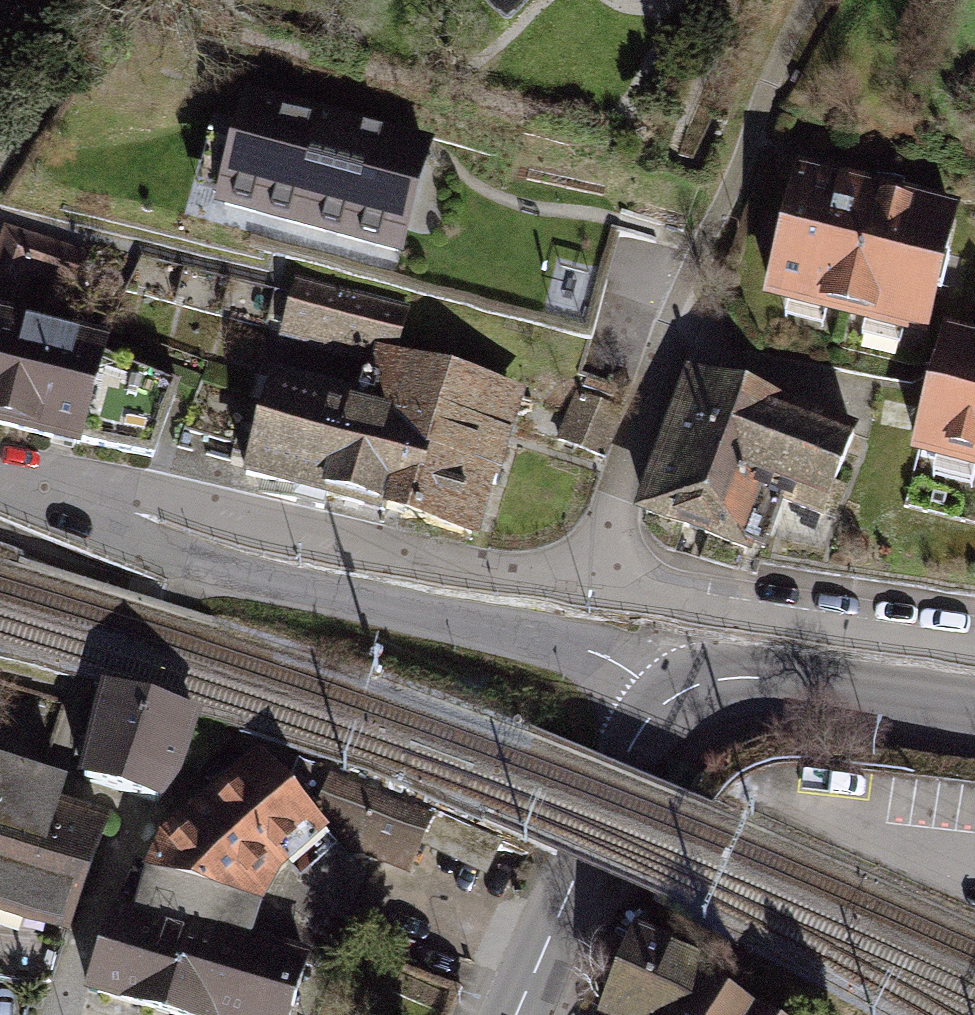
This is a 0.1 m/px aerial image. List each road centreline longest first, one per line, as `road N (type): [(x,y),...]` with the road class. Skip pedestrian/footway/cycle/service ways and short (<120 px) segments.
road 1 (residential): [(974,640),(411,557),(166,502),(0,479)]
road 2 (residential): [(0,485),(224,570),(583,649),(630,670),(667,702)]
road 3 (tertiary): [(516,1014),(629,750),(667,702)]
road 4 (tertiary): [(667,702),(707,681),(757,676),(974,707)]

